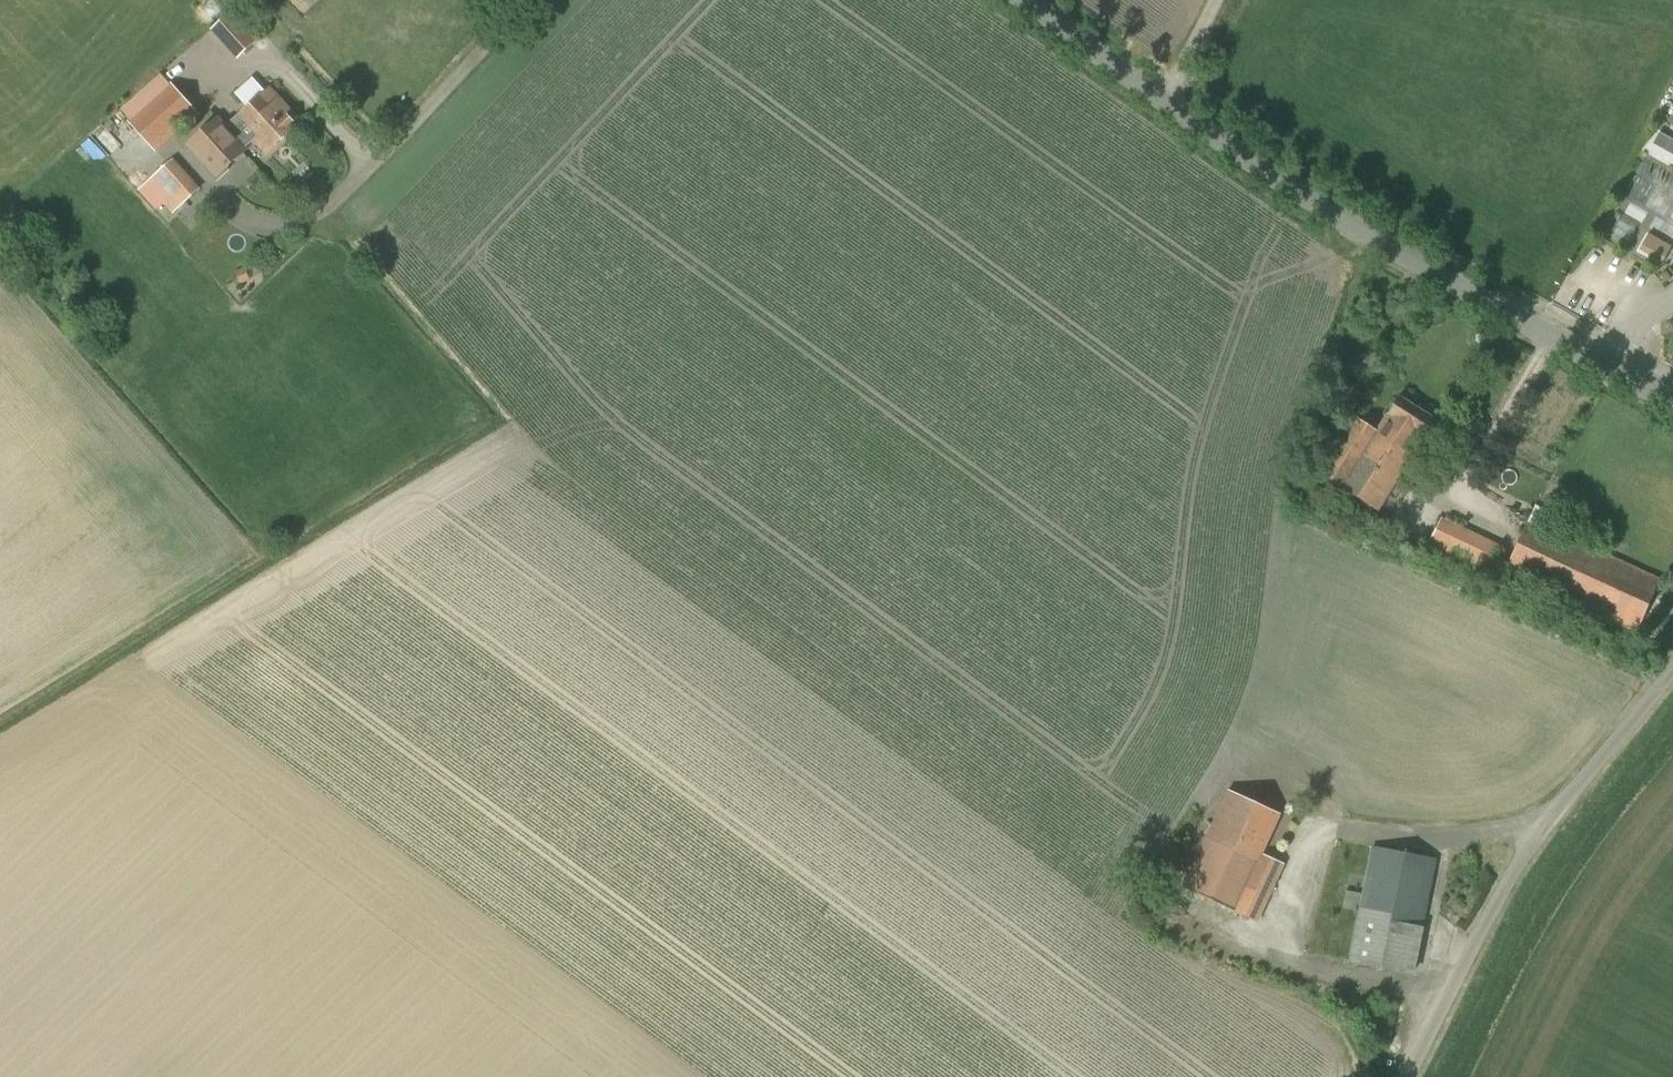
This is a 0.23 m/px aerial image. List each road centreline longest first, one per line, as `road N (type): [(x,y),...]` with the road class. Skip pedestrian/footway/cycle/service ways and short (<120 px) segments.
road 1 (tertiary): [(1672,405),(1344,227),(1021,0)]
road 2 (unclassified): [(1403,1076),(1503,892),(1672,674)]

